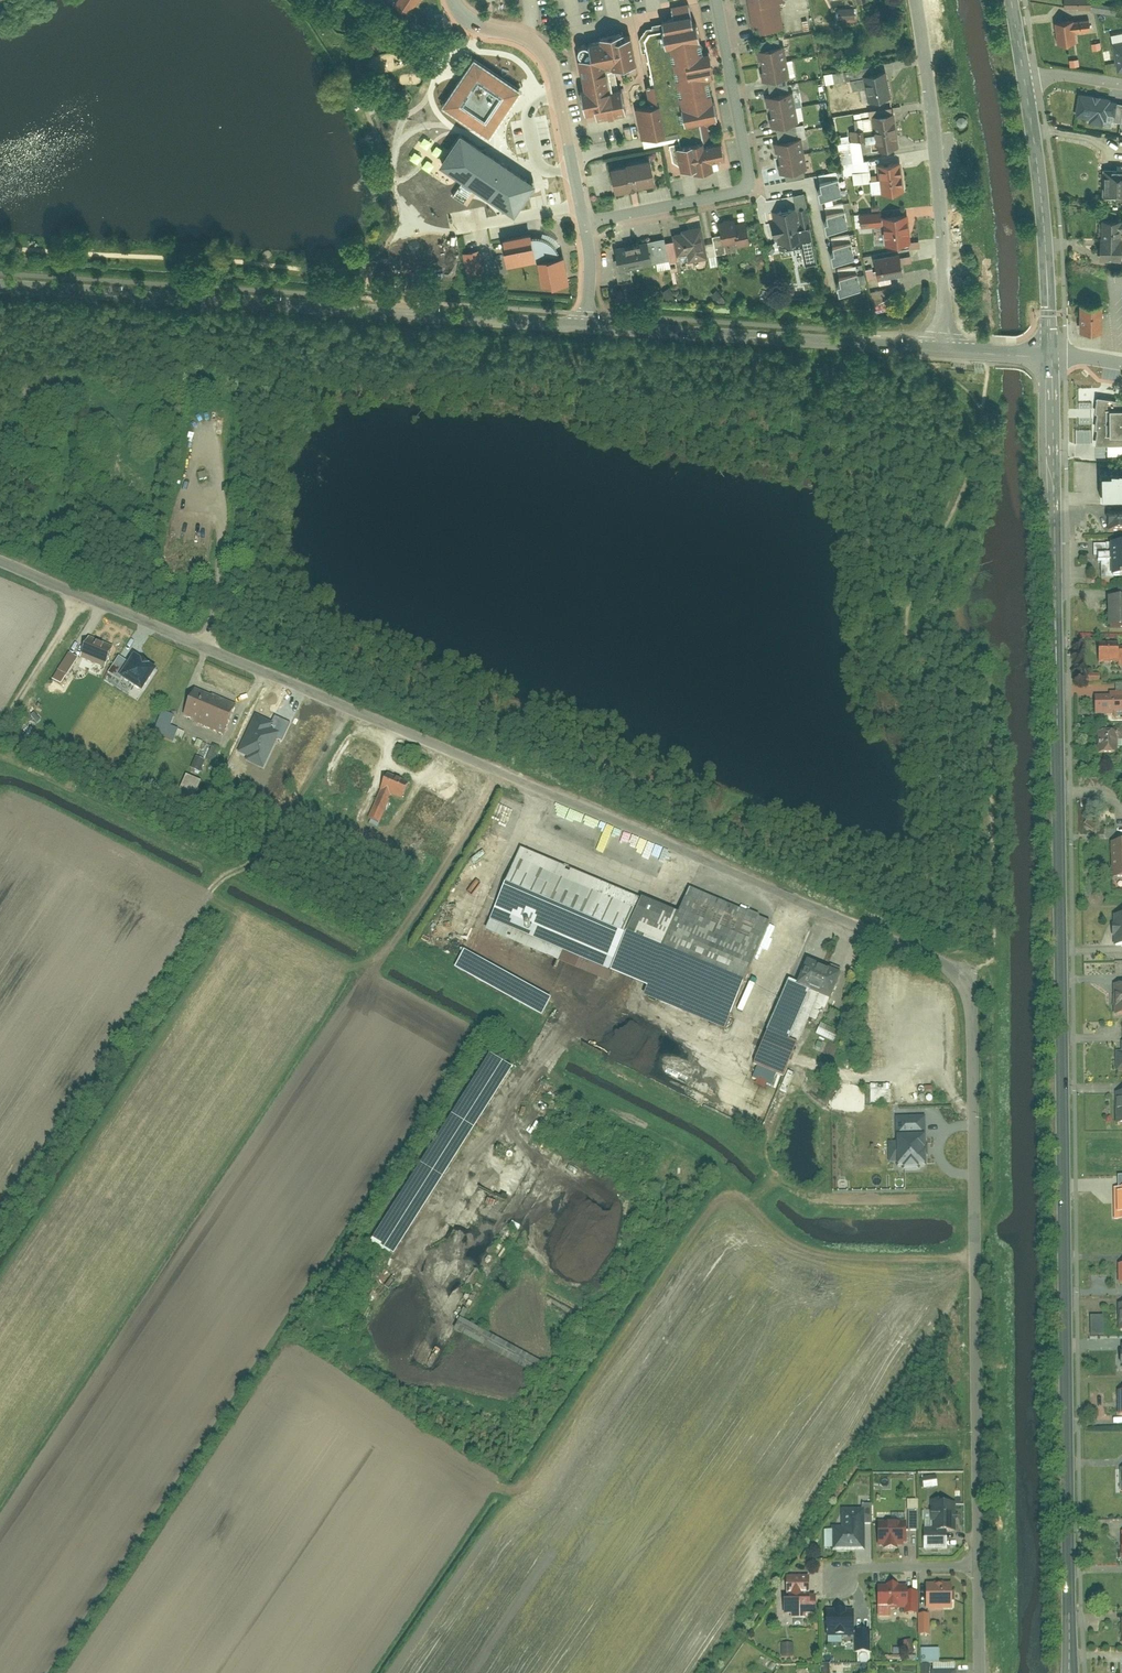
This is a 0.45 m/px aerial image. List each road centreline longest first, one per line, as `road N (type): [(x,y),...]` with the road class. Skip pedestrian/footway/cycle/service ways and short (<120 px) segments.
road 1 (residential): [(0,560),(937,956),(965,979),(974,1021),(978,1567)]
road 2 (tertiary): [(1049,355),(1069,1672)]
road 3 (residential): [(0,281),(586,323)]
road 4 (residential): [(716,0),(750,178),(745,188),(584,225)]
road 5 (residential): [(586,323),(942,349)]
road 6 (residential): [(942,349),(940,182),(917,0)]
road 7 (residential): [(584,225),(547,54),(525,35),(479,24),(453,0)]
road 8 (tertiary): [(1024,78),(1044,225),(1049,355)]
road 9 (track): [(82,596),(0,739)]
road 10 (residential): [(978,1567),(834,1572)]

